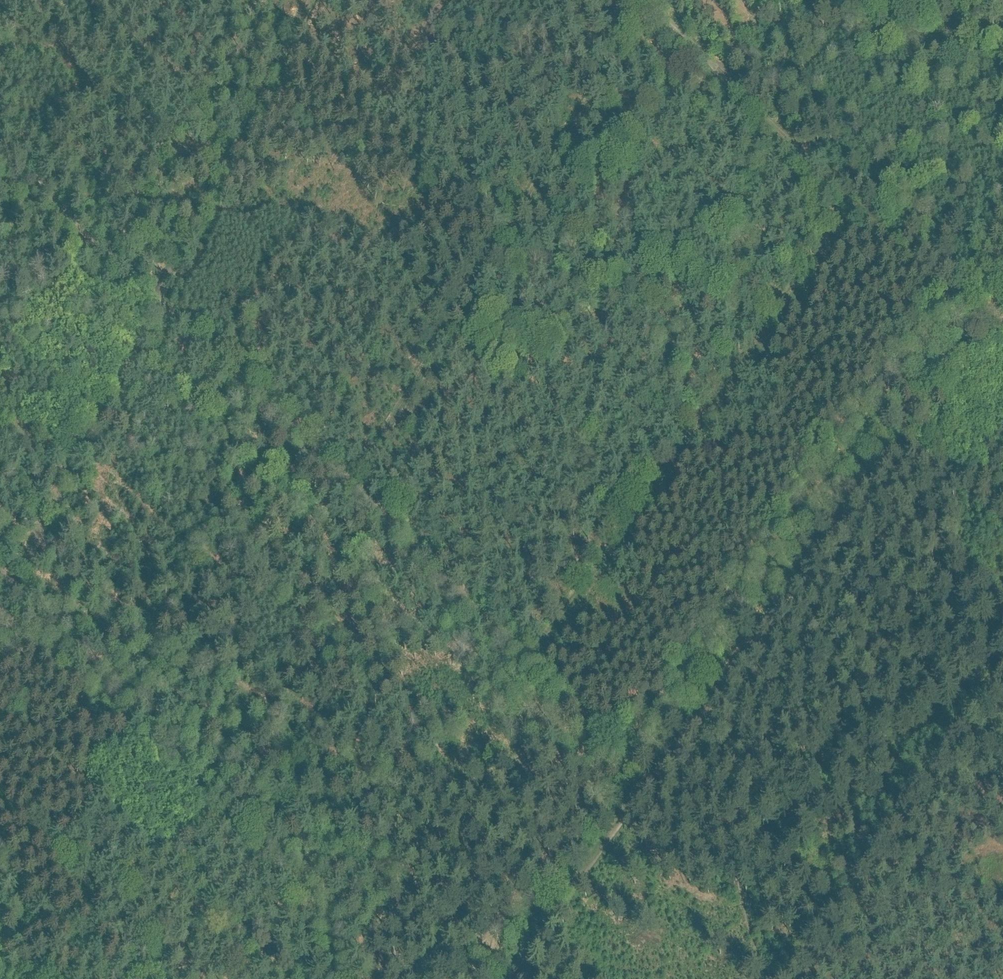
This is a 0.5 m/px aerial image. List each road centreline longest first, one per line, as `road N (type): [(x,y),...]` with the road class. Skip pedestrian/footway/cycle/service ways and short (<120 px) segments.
road 1 (track): [(349,489),(650,9)]
road 2 (track): [(529,666),(854,209)]
road 3 (track): [(312,978),(301,836),(264,756),(0,575)]
road 4 (track): [(650,9),(980,320)]
road 5 (track): [(349,489),(649,785)]
road 6 (track): [(788,978),(1002,683)]
road 7 (track): [(897,440),(686,733)]
road 8 (track): [(0,607),(154,297)]
road 9 (track): [(264,756),(450,785),(587,724)]
road 10 (track): [(154,297),(349,489)]
road 11 (track): [(686,733),(708,789),(738,938),(760,978)]
road 12 (track): [(50,0),(181,128),(226,160)]
road 13 (track): [(649,785),(510,978)]
road 14 (track): [(0,147),(154,297)]
road 15 (track): [(1002,284),(897,440)]
road 16 (track): [(226,160),(308,0)]
road 17 (track): [(154,297),(226,160)]

